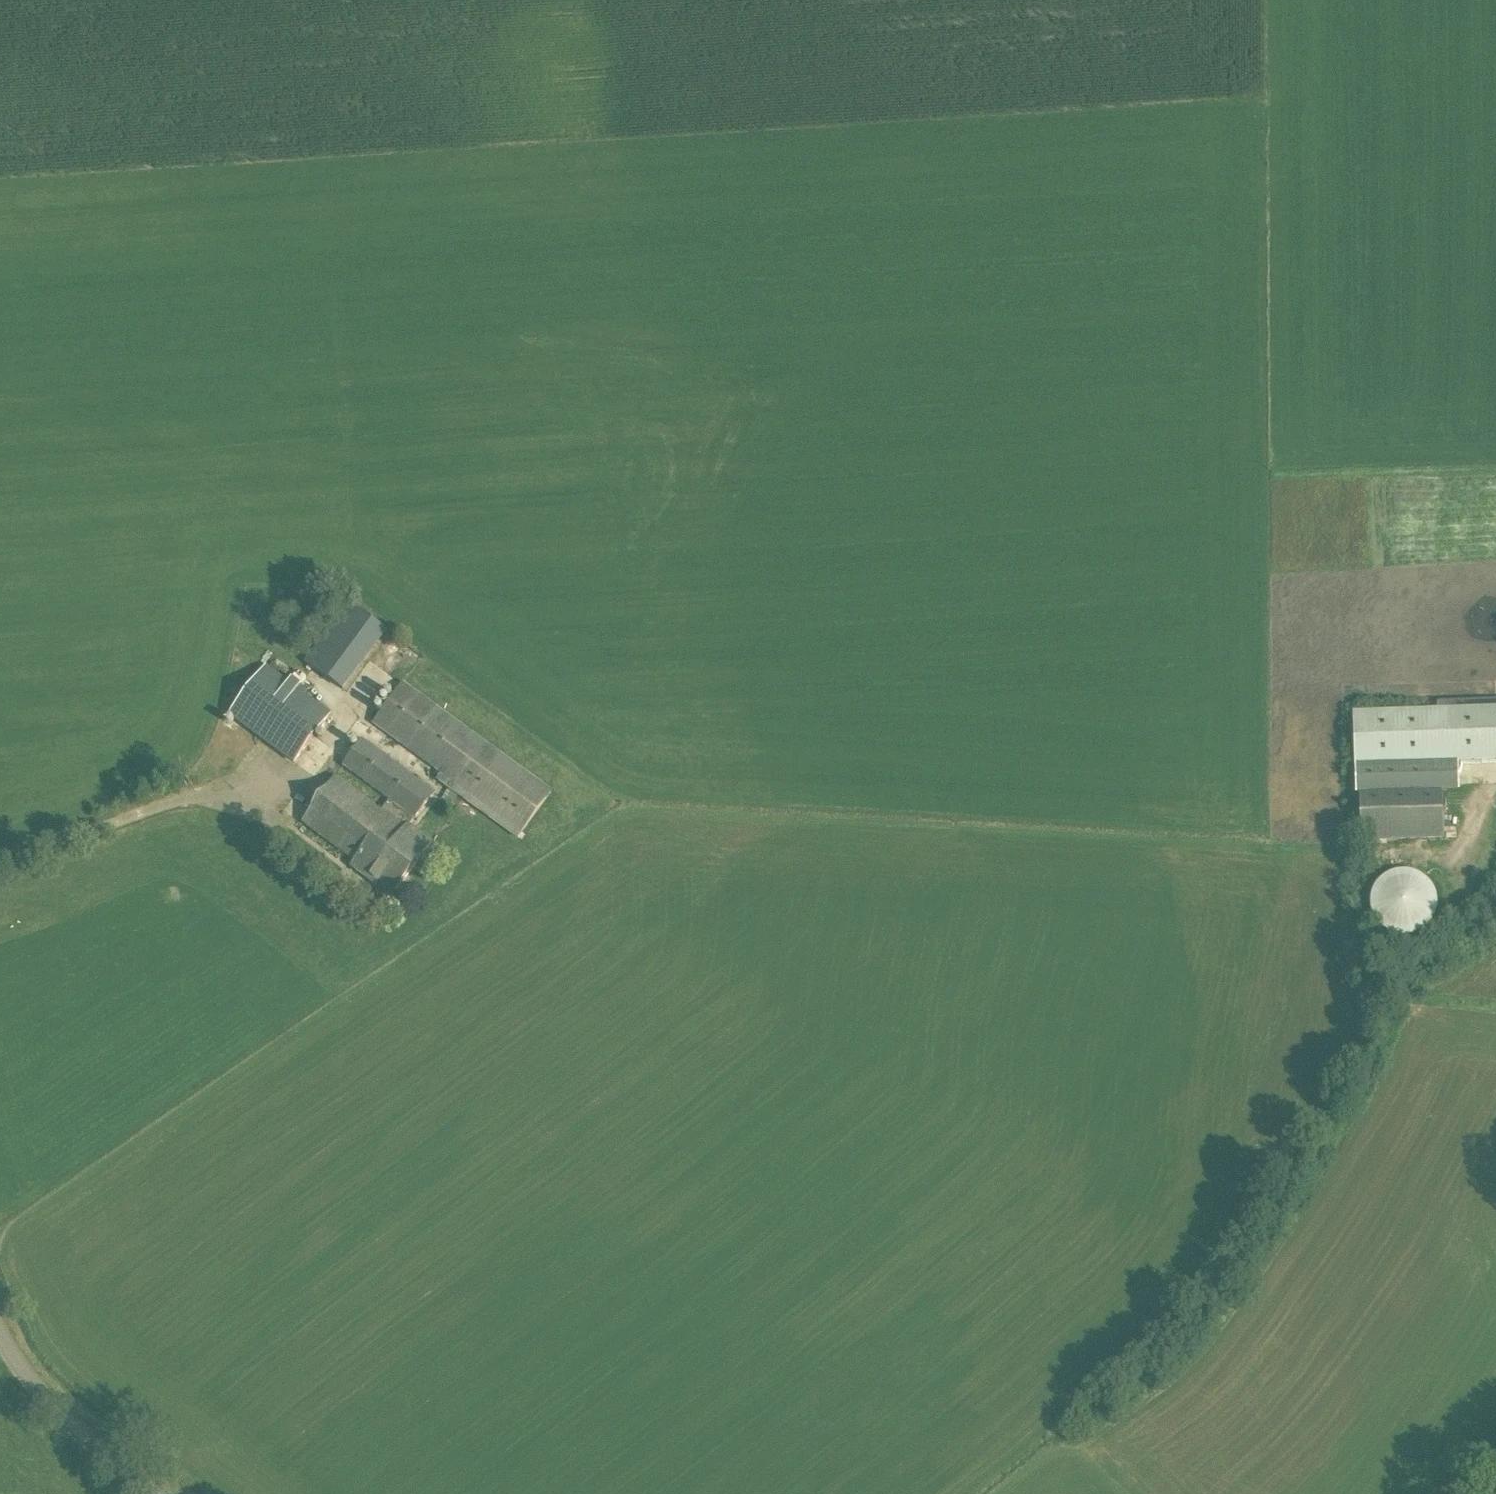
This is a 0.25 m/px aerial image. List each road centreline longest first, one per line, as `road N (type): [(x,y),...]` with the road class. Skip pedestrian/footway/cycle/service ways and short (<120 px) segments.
road 1 (unclassified): [(162,1493),(57,1409),(0,1335)]

